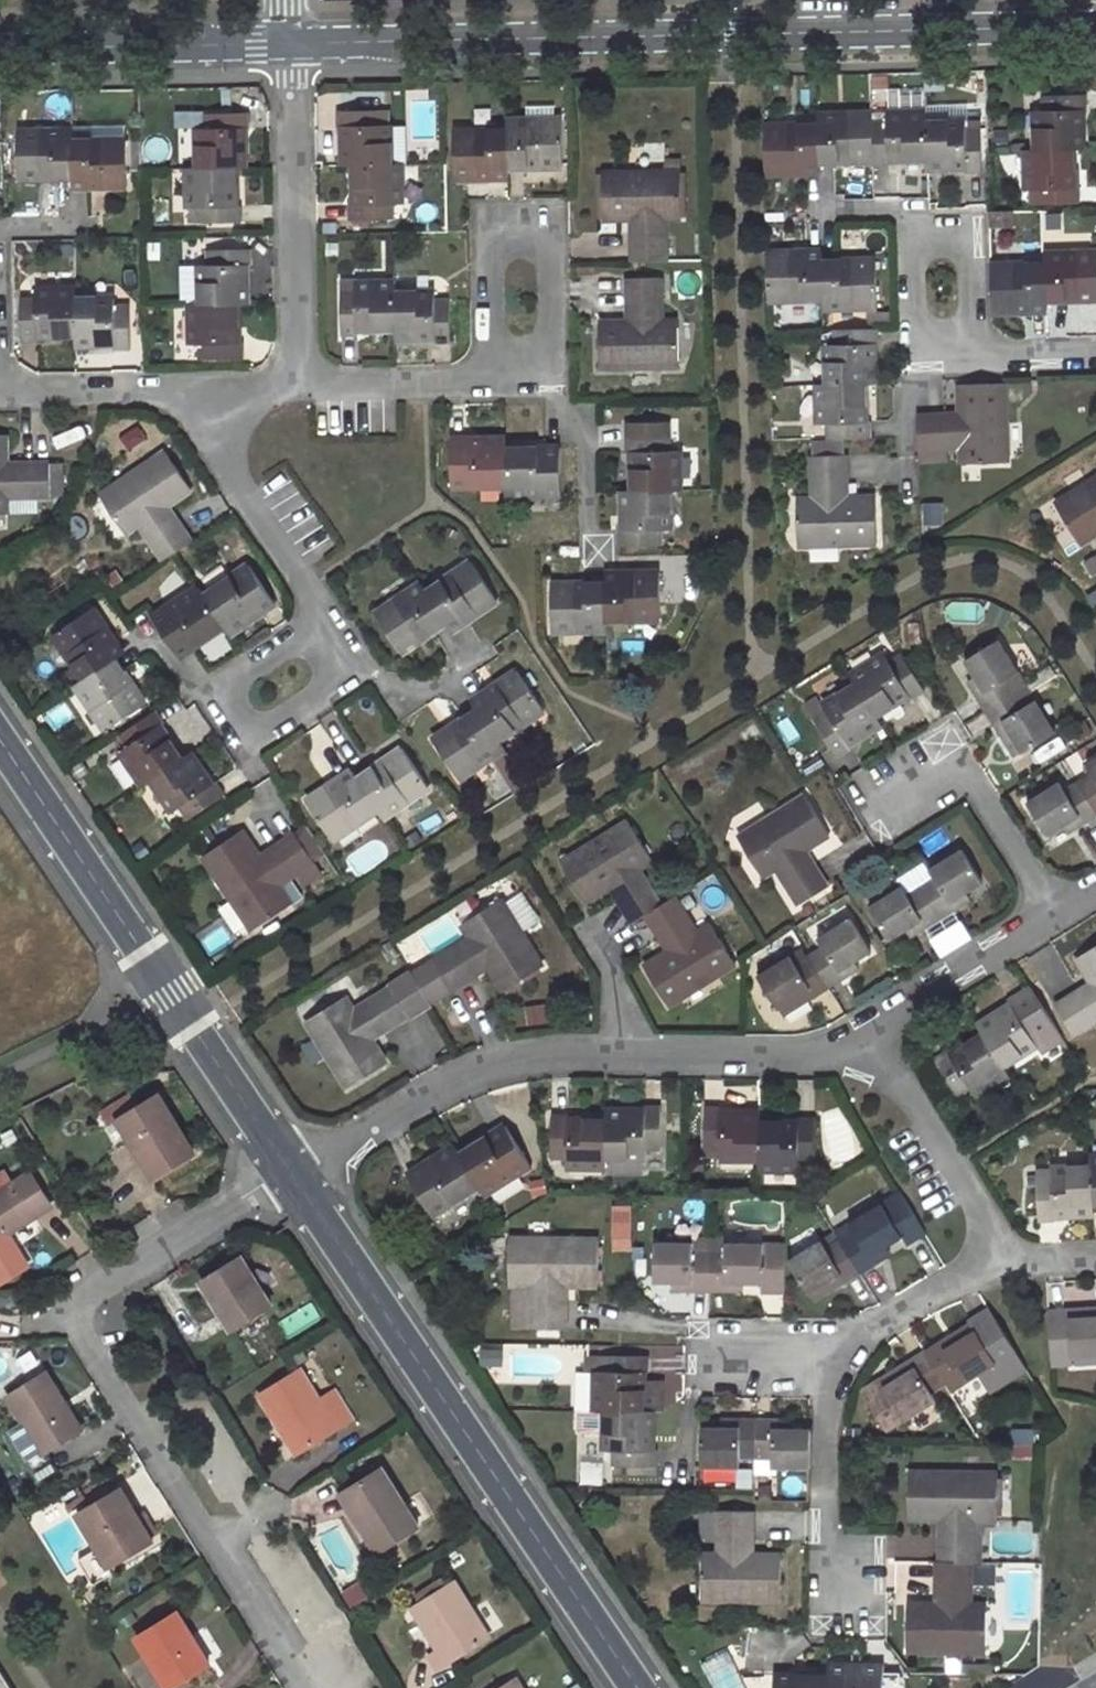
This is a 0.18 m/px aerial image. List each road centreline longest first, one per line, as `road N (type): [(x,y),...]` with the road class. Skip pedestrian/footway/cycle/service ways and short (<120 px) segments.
road 1 (unclassified): [(1095,23),(291,42)]
road 2 (residential): [(335,1687),(89,1305),(293,1171)]
road 3 (tertiary): [(635,1687),(293,1171)]
road 4 (residential): [(293,1171),(492,1067),(557,1055),(811,1056),(873,1030)]
road 5 (tertiary): [(293,1171),(0,736)]
road 6 (residential): [(300,384),(525,380),(522,250)]
road 7 (residential): [(291,42),(300,384)]
road 8 (residential): [(177,386),(343,644),(321,659)]
road 9 (unclassified): [(291,42),(0,47)]
road 10 (residential): [(1095,354),(949,358),(945,232)]
road 11 (residential): [(873,1030),(1015,1261)]
road 12 (residential): [(1056,910),(959,756),(886,802)]
road 13 (residential): [(845,1360),(829,1383),(830,1600)]
road 14 (residential): [(321,659),(322,686),(263,725),(245,722),(233,701),(236,682),(297,645)]
road 15 (residential): [(873,1030),(1056,910)]
road 16 (residential): [(1015,1261),(953,1280),(860,1338),(845,1360)]
road 17 (residential): [(177,386),(0,389)]
road 18 (residential): [(845,1360),(719,1359)]
road 19 (residential): [(300,384),(177,386)]

